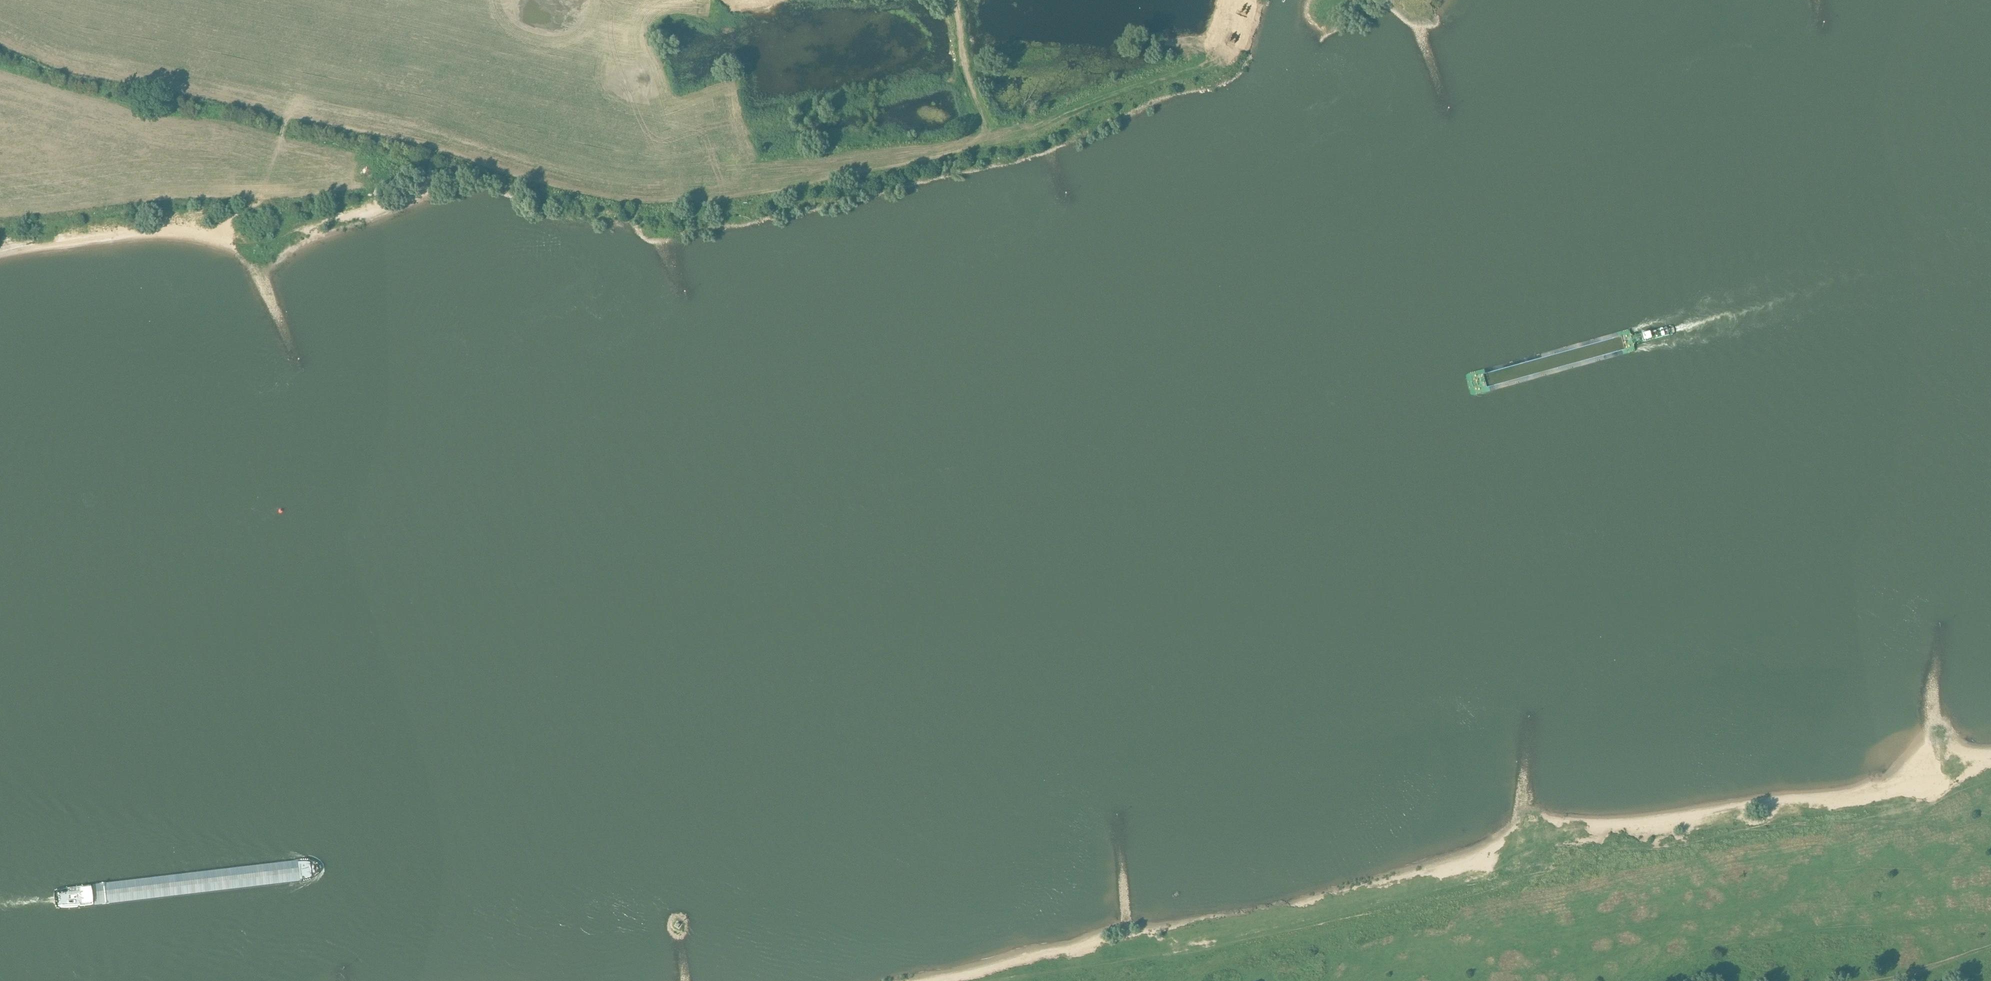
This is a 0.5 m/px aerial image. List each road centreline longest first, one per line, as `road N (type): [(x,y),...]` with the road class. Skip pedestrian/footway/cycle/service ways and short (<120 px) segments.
road 1 (track): [(1175,45),(1202,40),(1233,54),(998,138),(760,191),(644,200),(359,127),(102,79),(0,44)]
road 2 (track): [(760,191),(731,91),(674,102),(648,43),(648,24),(660,12),(700,0)]

